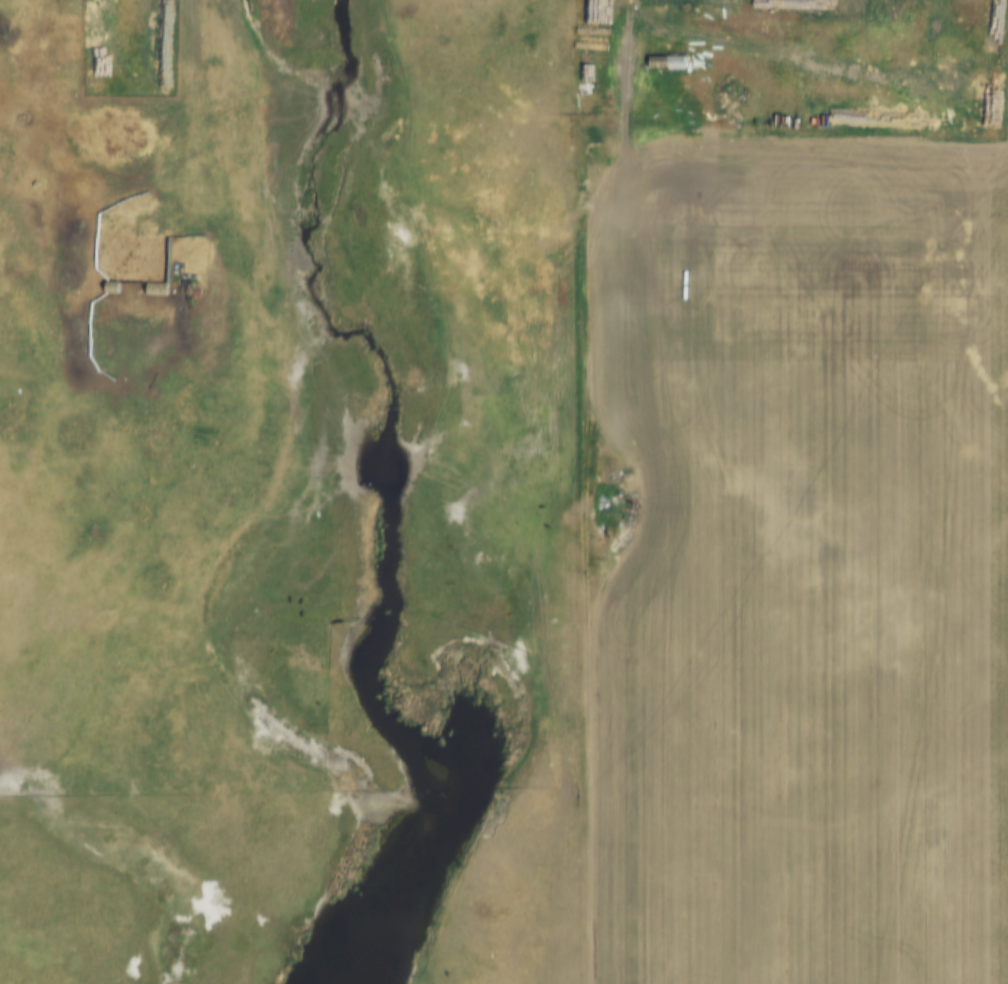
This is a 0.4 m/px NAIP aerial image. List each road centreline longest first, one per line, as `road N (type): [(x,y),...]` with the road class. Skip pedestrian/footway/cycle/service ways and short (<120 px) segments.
road 1 (track): [(566,983),(552,0)]
road 2 (track): [(189,0),(192,139)]

